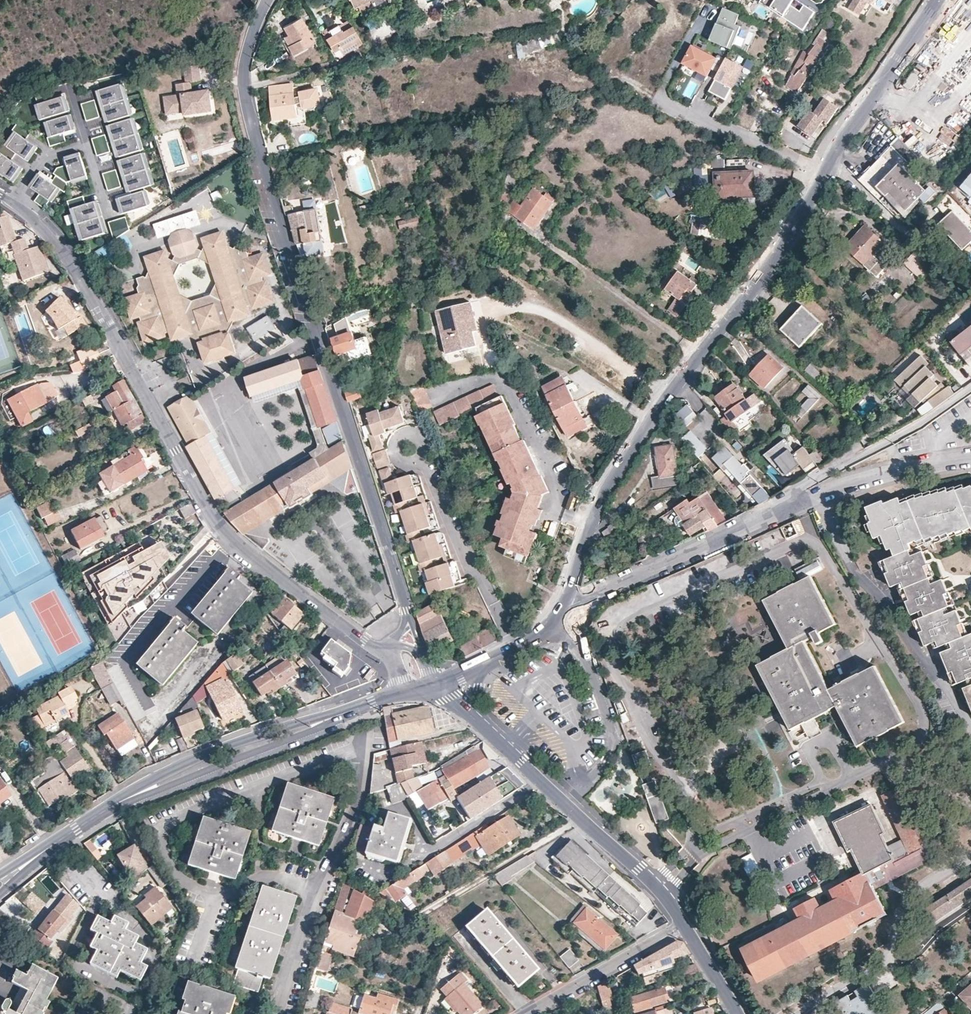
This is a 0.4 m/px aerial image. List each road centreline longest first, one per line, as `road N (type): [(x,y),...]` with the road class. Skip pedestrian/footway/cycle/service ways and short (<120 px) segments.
road 1 (residential): [(408,612),(245,98),(246,57),(267,0)]
road 2 (residential): [(0,195),(68,256),(220,526),(371,644)]
road 3 (secondary): [(565,605),(611,479),(760,279),(825,168)]
road 4 (residential): [(565,605),(768,515),(803,487),(970,392)]
road 5 (secondary): [(0,882),(147,789),(403,695)]
road 6 (residential): [(685,928),(654,884),(482,730)]
road 7 (residential): [(554,626),(586,657),(612,731),(606,766),(591,783),(577,777),(571,758)]
road 8 (secondary): [(825,168),(938,0)]
road 9 (residential): [(685,928),(528,1013)]
road 10 (residential): [(780,66),(744,133),(825,168)]

